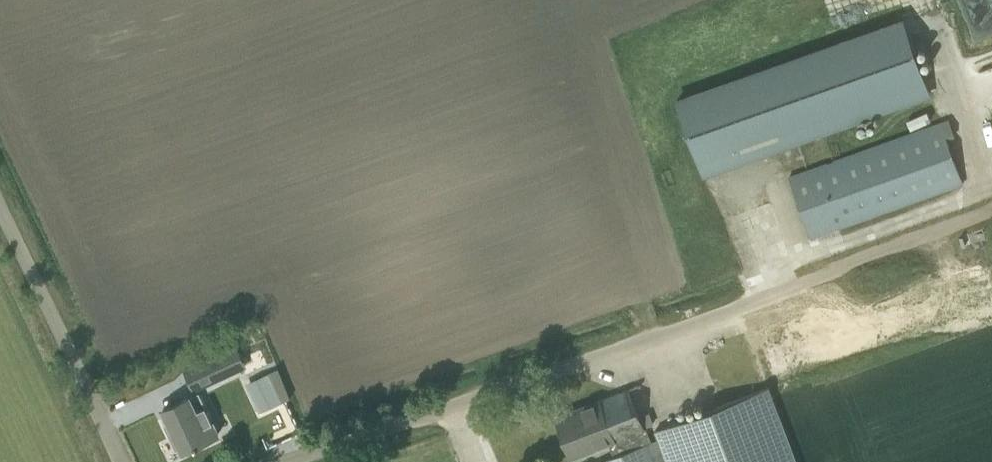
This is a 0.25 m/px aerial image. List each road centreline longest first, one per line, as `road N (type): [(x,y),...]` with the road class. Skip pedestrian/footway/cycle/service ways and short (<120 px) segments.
road 1 (unclassified): [(250,461),(741,296)]
road 2 (unclassified): [(123,461),(0,210)]

